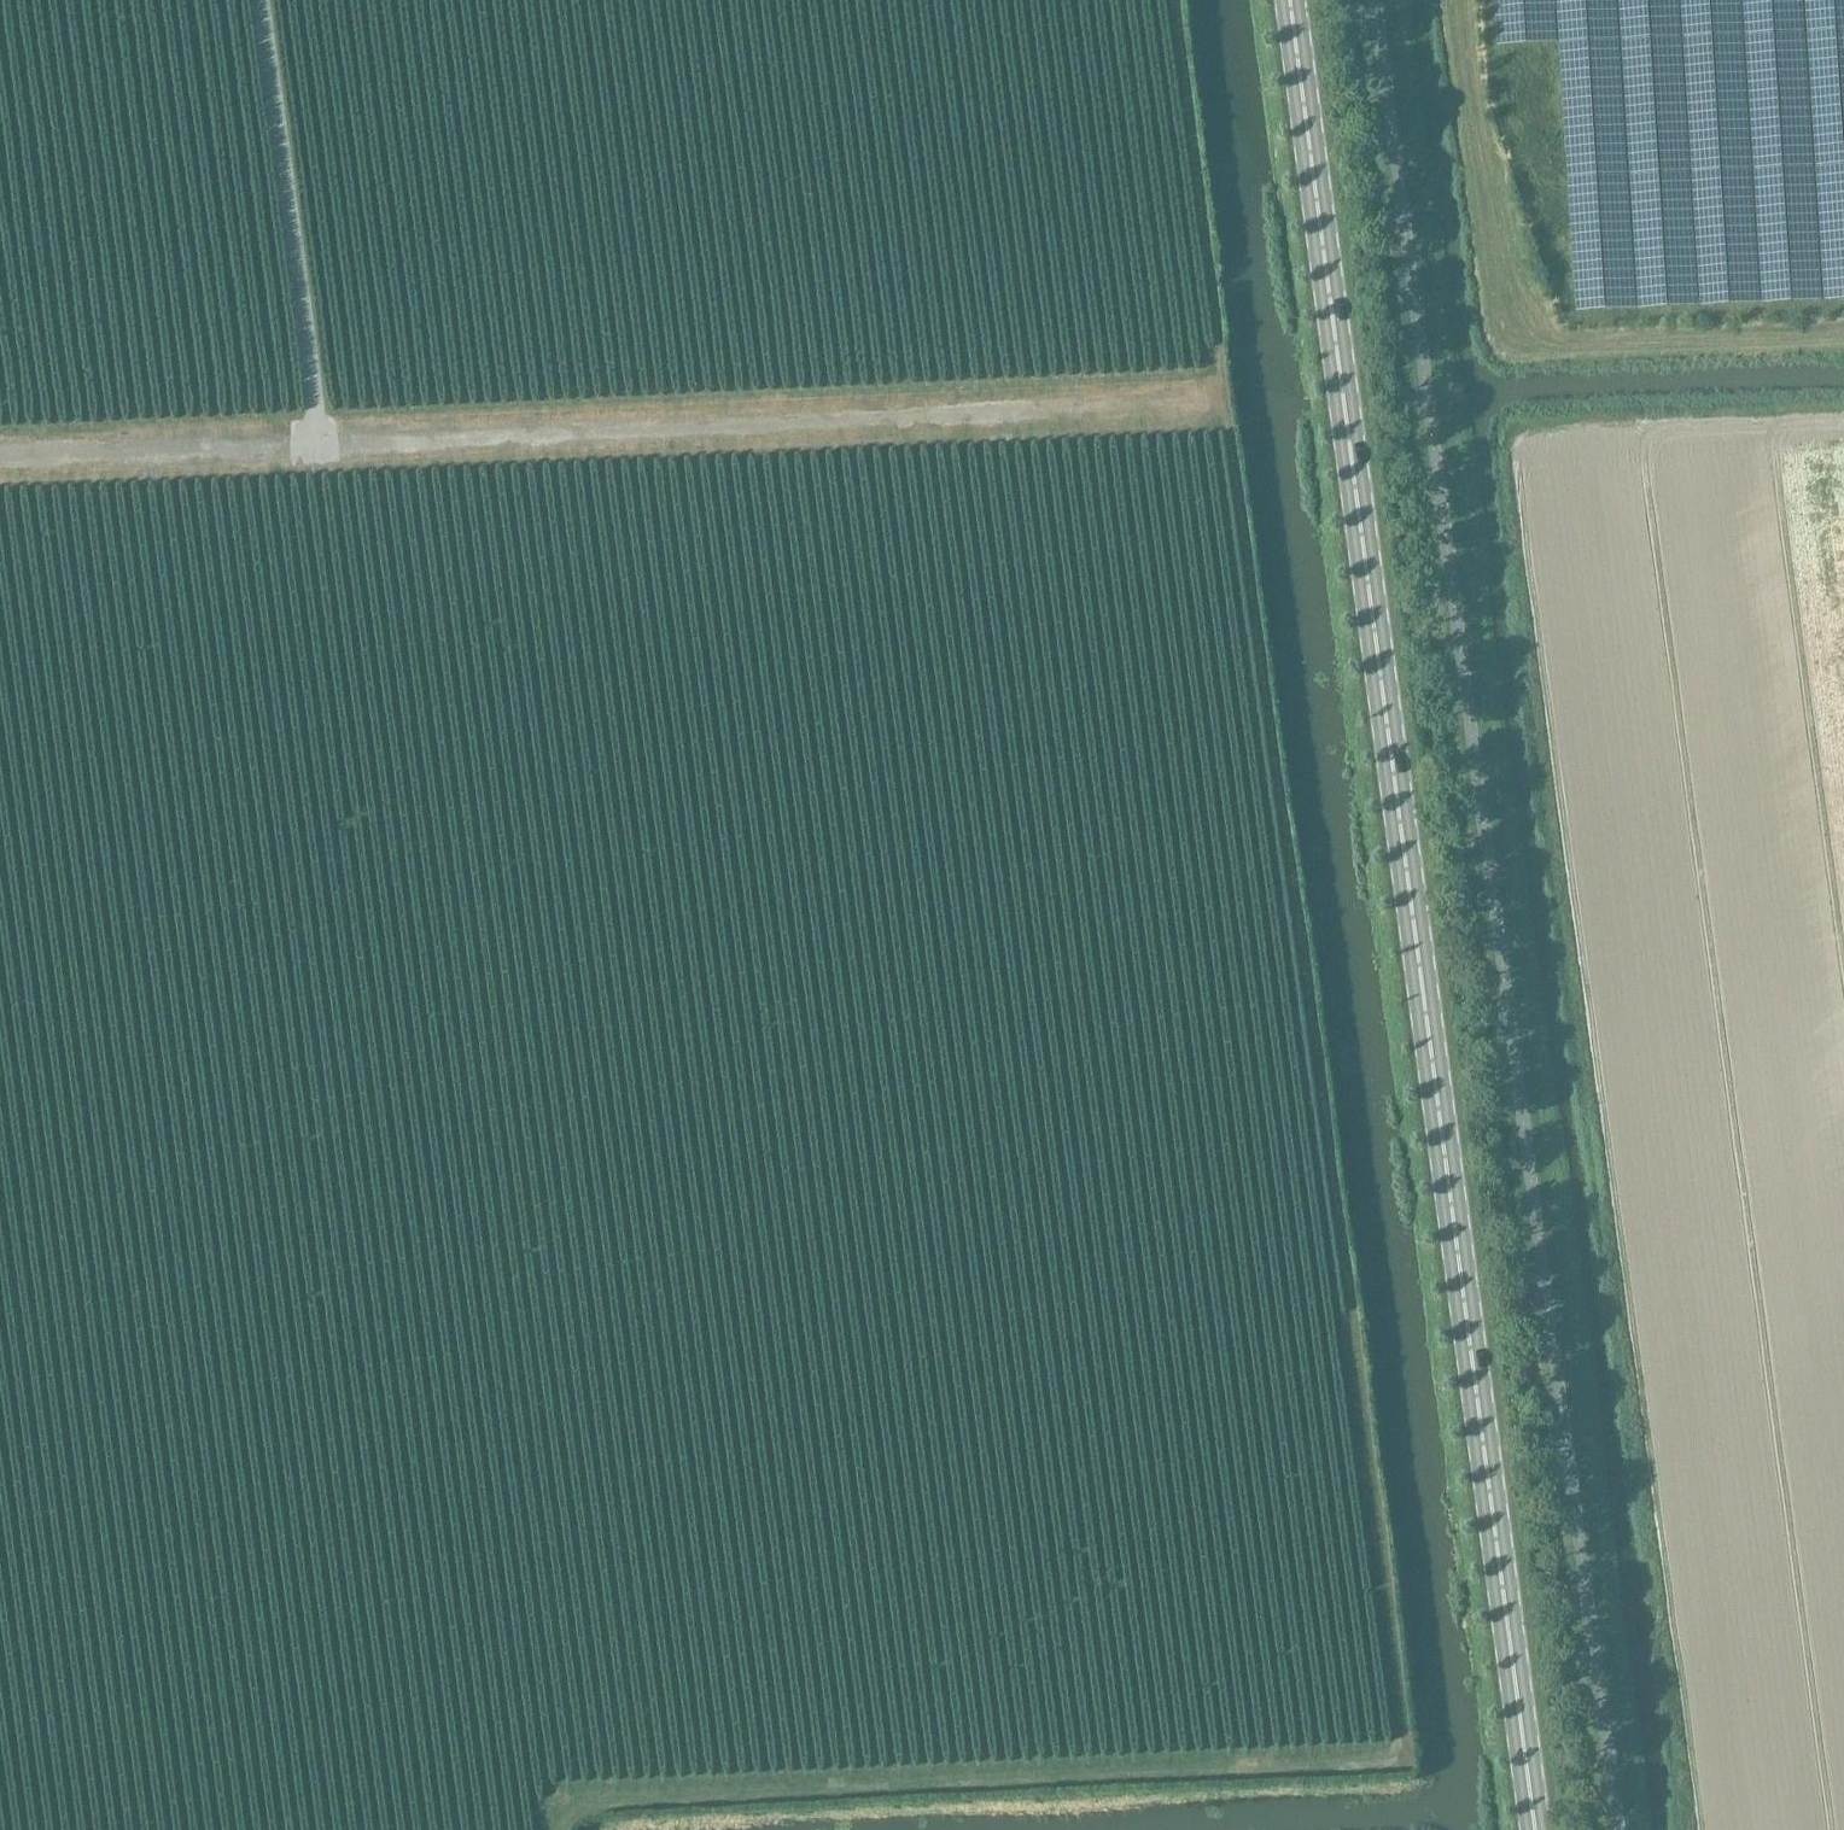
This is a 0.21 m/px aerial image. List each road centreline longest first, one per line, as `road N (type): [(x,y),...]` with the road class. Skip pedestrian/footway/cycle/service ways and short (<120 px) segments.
road 1 (tertiary): [(1531,1829),(1283,0)]

